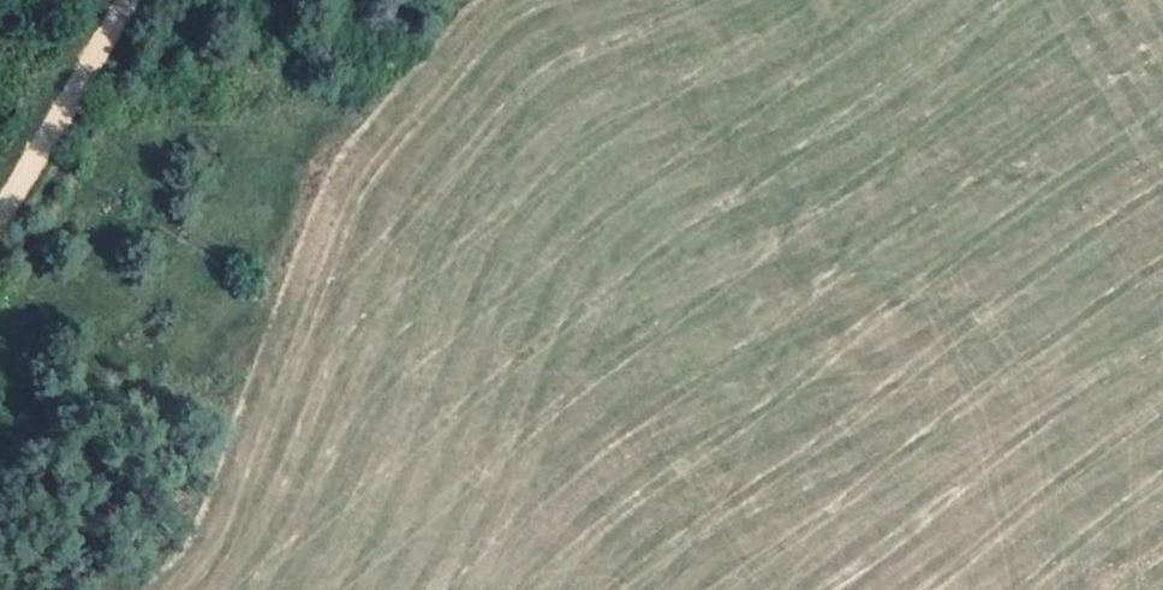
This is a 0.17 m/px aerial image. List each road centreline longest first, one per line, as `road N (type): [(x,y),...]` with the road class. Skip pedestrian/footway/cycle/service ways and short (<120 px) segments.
road 1 (track): [(0,215),(129,0)]

